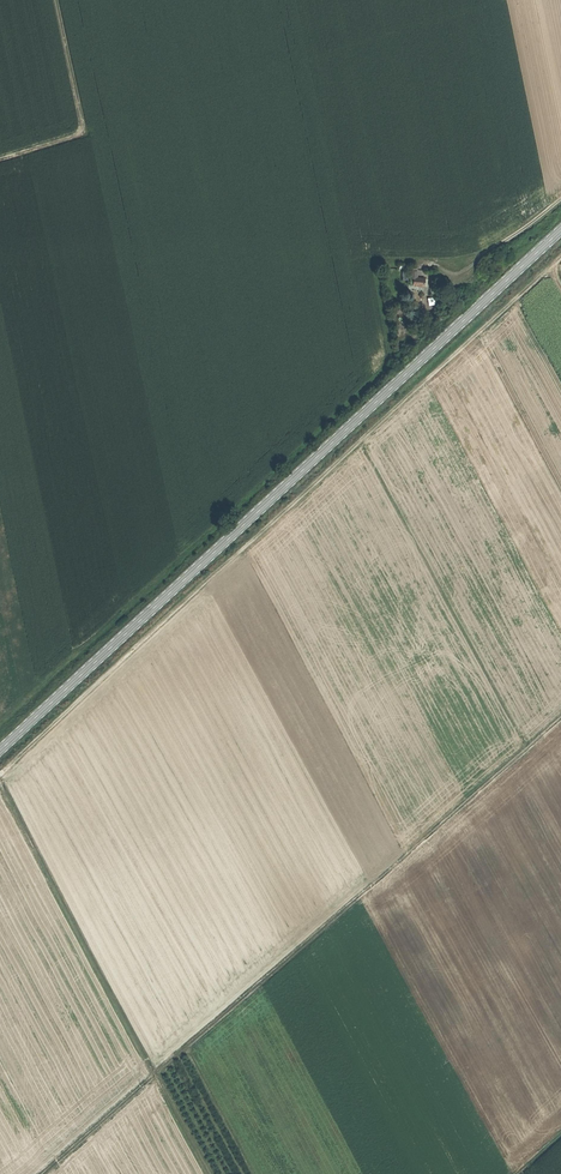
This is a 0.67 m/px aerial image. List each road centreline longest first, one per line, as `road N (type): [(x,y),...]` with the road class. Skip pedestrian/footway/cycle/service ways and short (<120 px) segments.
road 1 (track): [(560,195),(458,273),(433,262),(376,262),(390,364),(0,725)]
road 2 (tertiary): [(0,749),(560,228)]
road 3 (track): [(560,258),(0,776)]
road 4 (track): [(44,1173),(560,719)]
road 5 (track): [(0,778),(209,1173)]
road 6 (track): [(0,160),(83,134),(56,0)]

